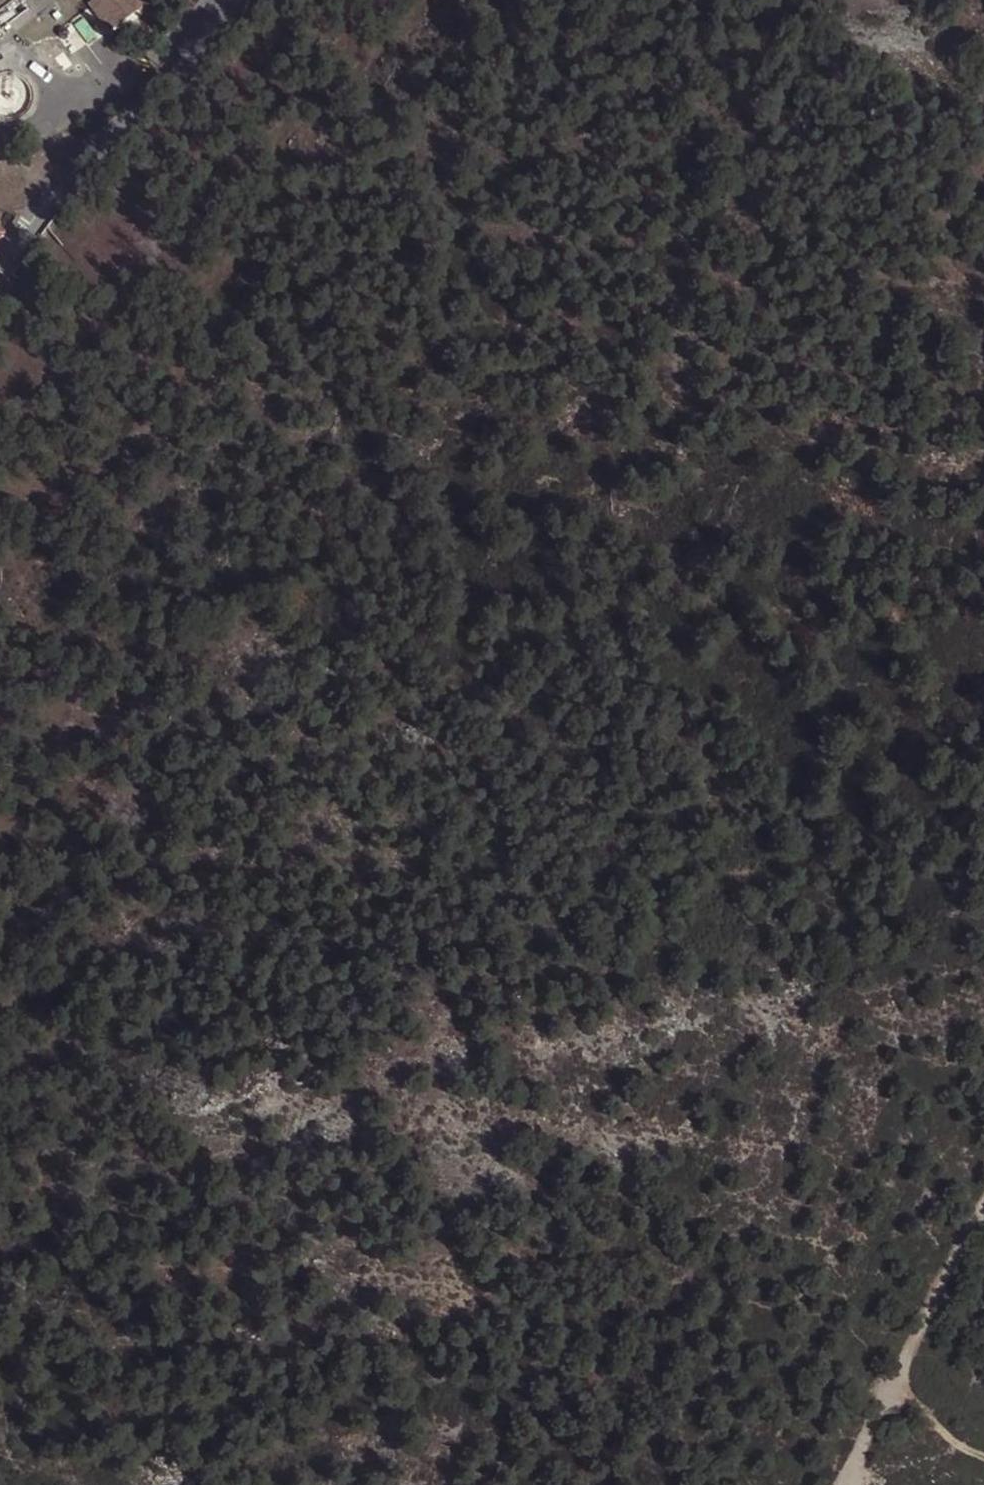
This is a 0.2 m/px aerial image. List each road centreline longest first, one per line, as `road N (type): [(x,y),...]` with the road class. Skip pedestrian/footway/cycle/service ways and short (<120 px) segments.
road 1 (track): [(833,1484),(983,1208)]
road 2 (track): [(983,1455),(947,1435),(899,1367)]

